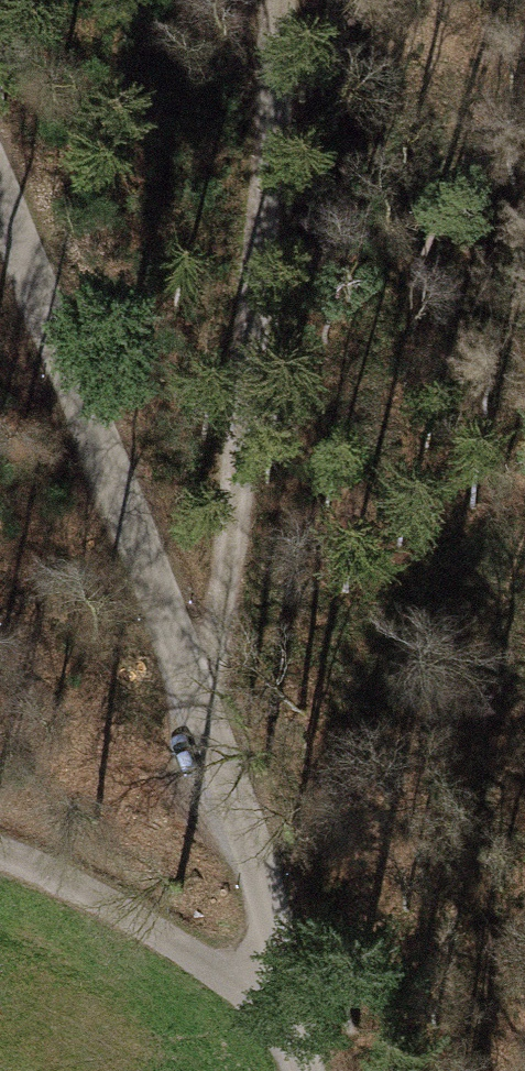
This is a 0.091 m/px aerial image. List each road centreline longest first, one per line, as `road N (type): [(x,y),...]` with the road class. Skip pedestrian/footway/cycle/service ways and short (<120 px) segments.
road 1 (unclassified): [(0,118),(202,685),(327,1070)]
road 2 (track): [(270,0),(259,253),(202,685)]
road 3 (track): [(0,849),(312,1011)]

